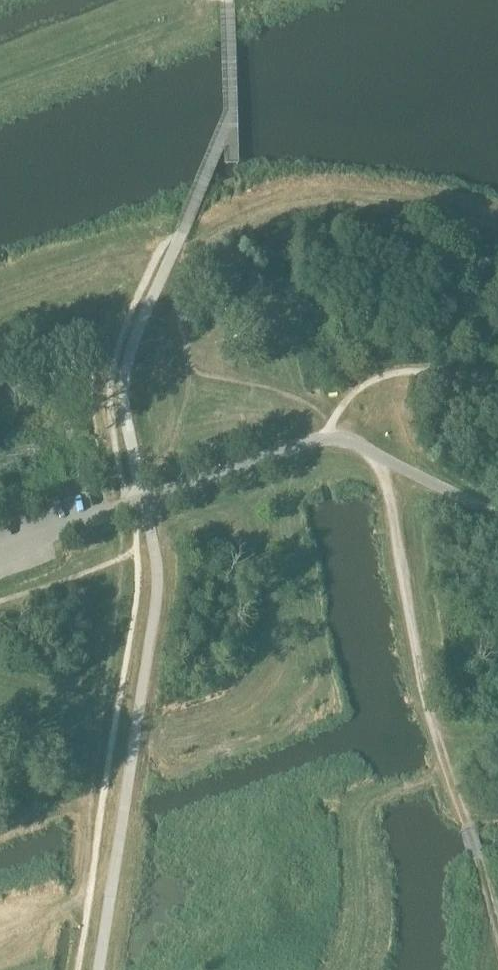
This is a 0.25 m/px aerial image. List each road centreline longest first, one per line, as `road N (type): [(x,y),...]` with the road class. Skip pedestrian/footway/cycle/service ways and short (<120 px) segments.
road 1 (track): [(381,460),(423,691),(446,770)]
road 2 (unclassified): [(0,550),(144,499)]
road 3 (track): [(446,770),(486,891)]

